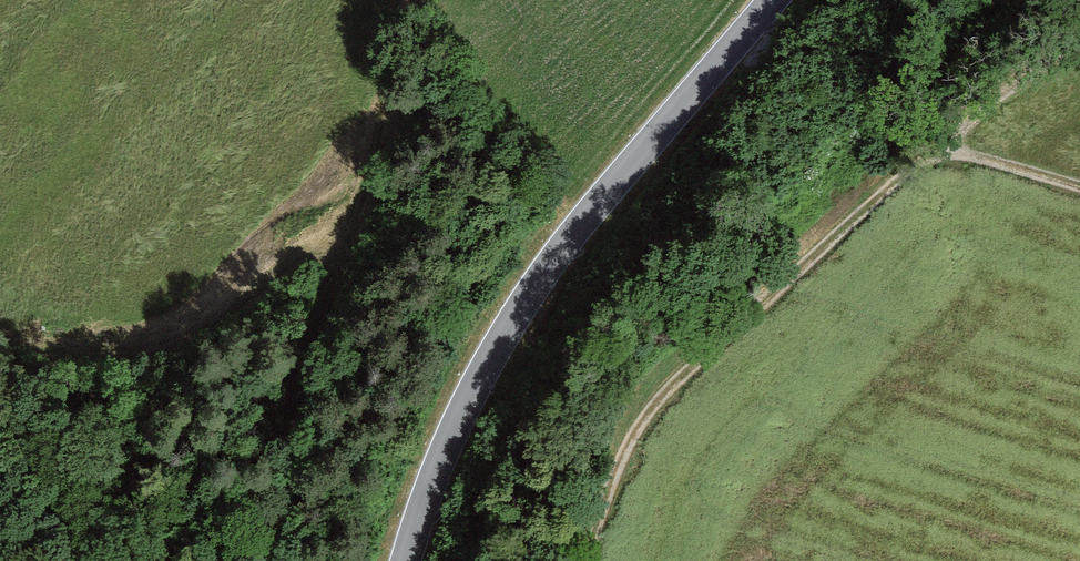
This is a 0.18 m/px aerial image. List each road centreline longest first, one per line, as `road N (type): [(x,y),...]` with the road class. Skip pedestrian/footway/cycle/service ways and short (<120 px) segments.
road 1 (track): [(598,560),(642,387),(933,151),(1079,194)]
road 2 (tertiary): [(408,560),(520,296),(788,0)]
road 3 (track): [(384,0),(283,560)]
road 4 (track): [(0,310),(168,254),(357,153)]
road 5 (track): [(1079,37),(933,151)]

